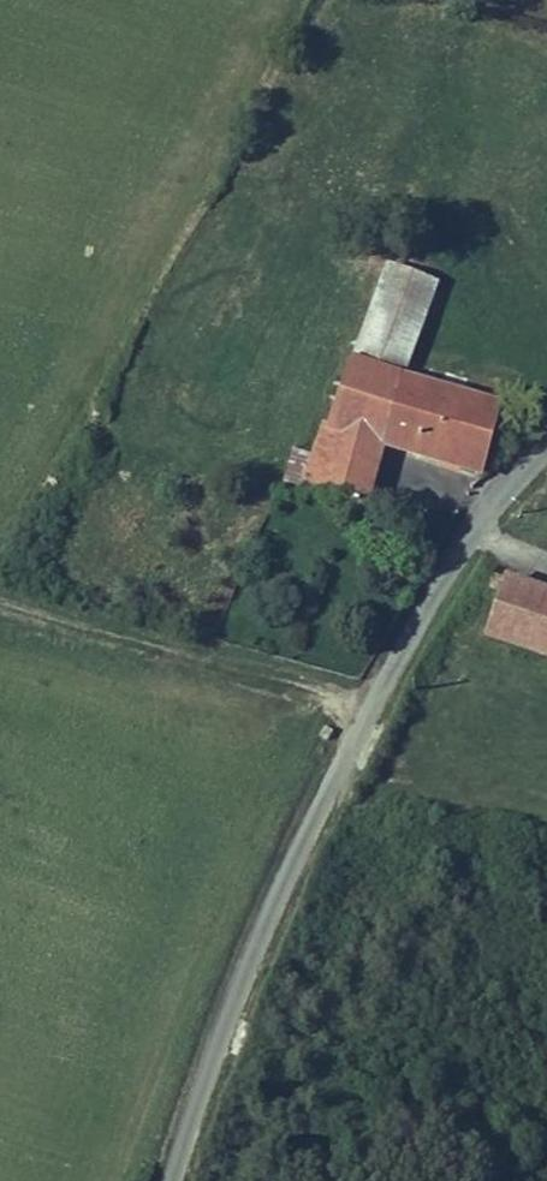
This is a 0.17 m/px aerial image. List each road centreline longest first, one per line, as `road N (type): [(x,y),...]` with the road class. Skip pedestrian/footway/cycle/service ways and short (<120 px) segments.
road 1 (residential): [(175,1180),(233,993),(390,655),(510,481),(546,444)]
road 2 (track): [(0,600),(368,703)]

